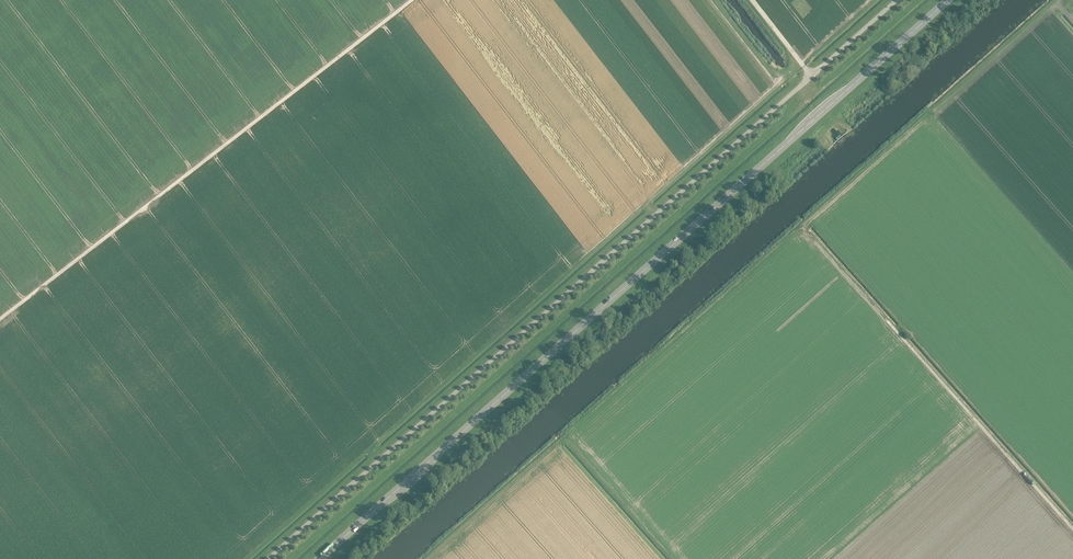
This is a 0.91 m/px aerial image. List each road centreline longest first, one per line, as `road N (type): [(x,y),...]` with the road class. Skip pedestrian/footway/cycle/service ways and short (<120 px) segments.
road 1 (unclassified): [(267,558),(897,0)]
road 2 (trunk): [(319,558),(948,0)]

